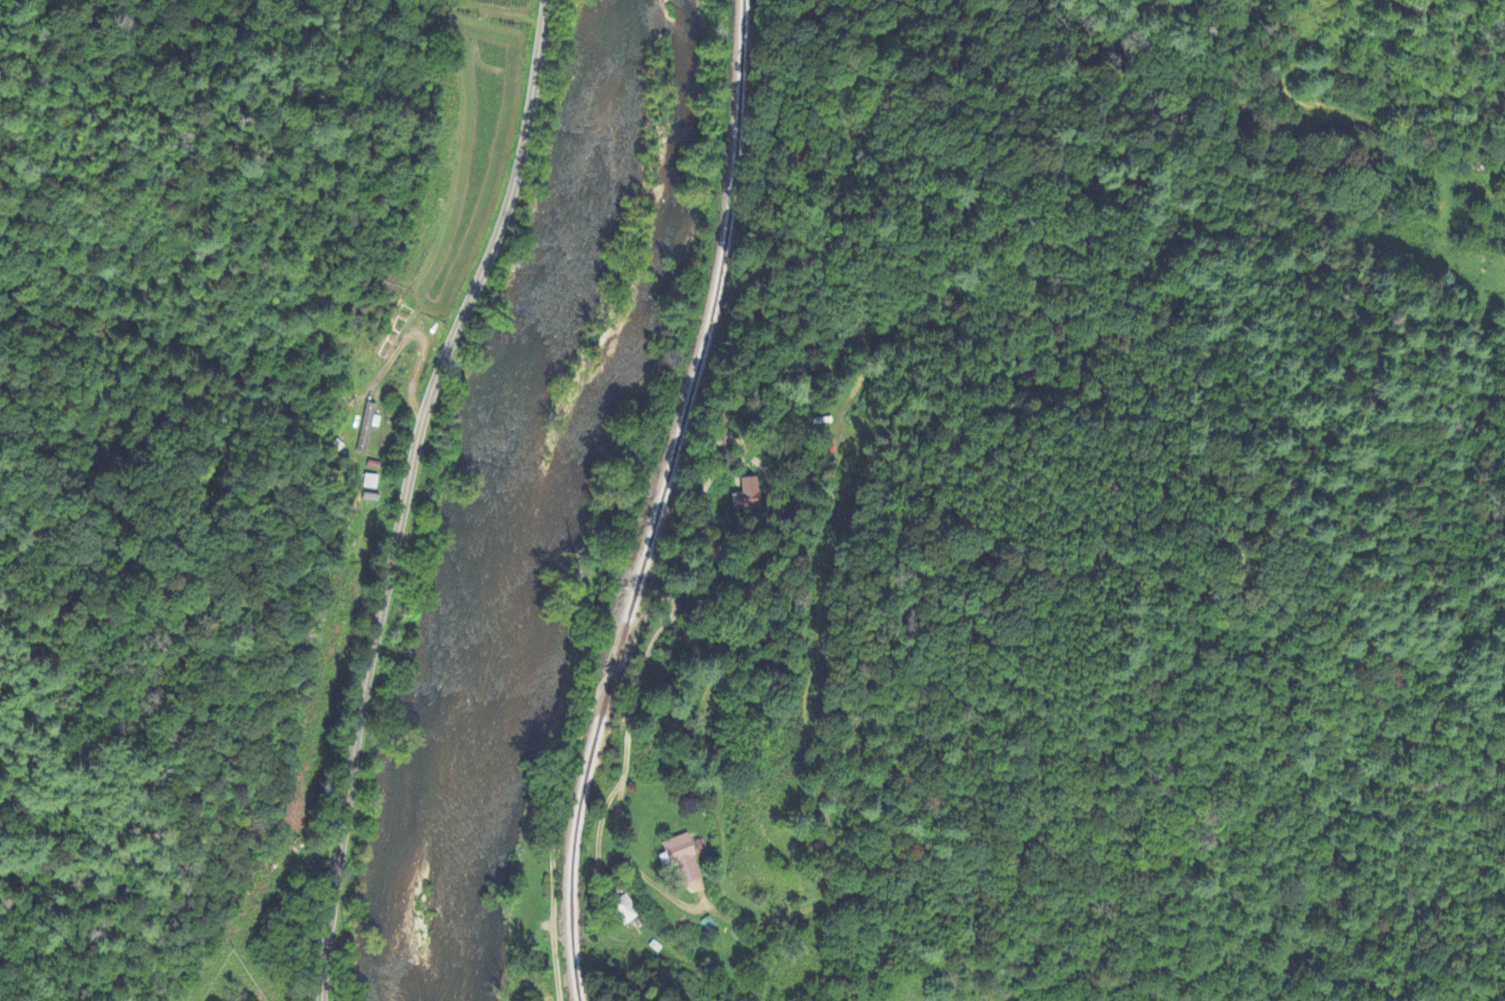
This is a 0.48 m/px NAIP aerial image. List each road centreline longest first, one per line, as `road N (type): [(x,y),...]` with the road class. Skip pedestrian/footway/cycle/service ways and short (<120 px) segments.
road 1 (tertiary): [(322,1000),(361,713),(415,451),(518,168),(545,0)]
road 2 (residential): [(599,684),(559,802),(553,846),(561,1000)]

